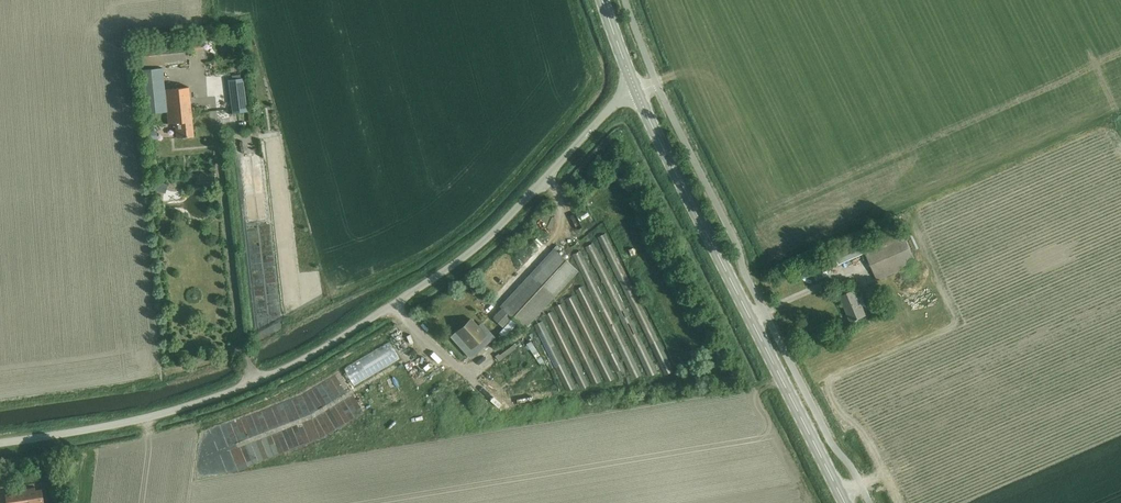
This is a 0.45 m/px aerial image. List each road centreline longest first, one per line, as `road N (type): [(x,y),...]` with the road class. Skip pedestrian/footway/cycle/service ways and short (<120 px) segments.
road 1 (unclassified): [(254,383),(368,325),(470,253),(614,104),(636,92)]
road 2 (tertiary): [(842,502),(636,92)]
road 3 (unclassified): [(254,383),(215,123),(247,119)]
road 4 (unclassified): [(0,447),(109,429),(254,383)]

